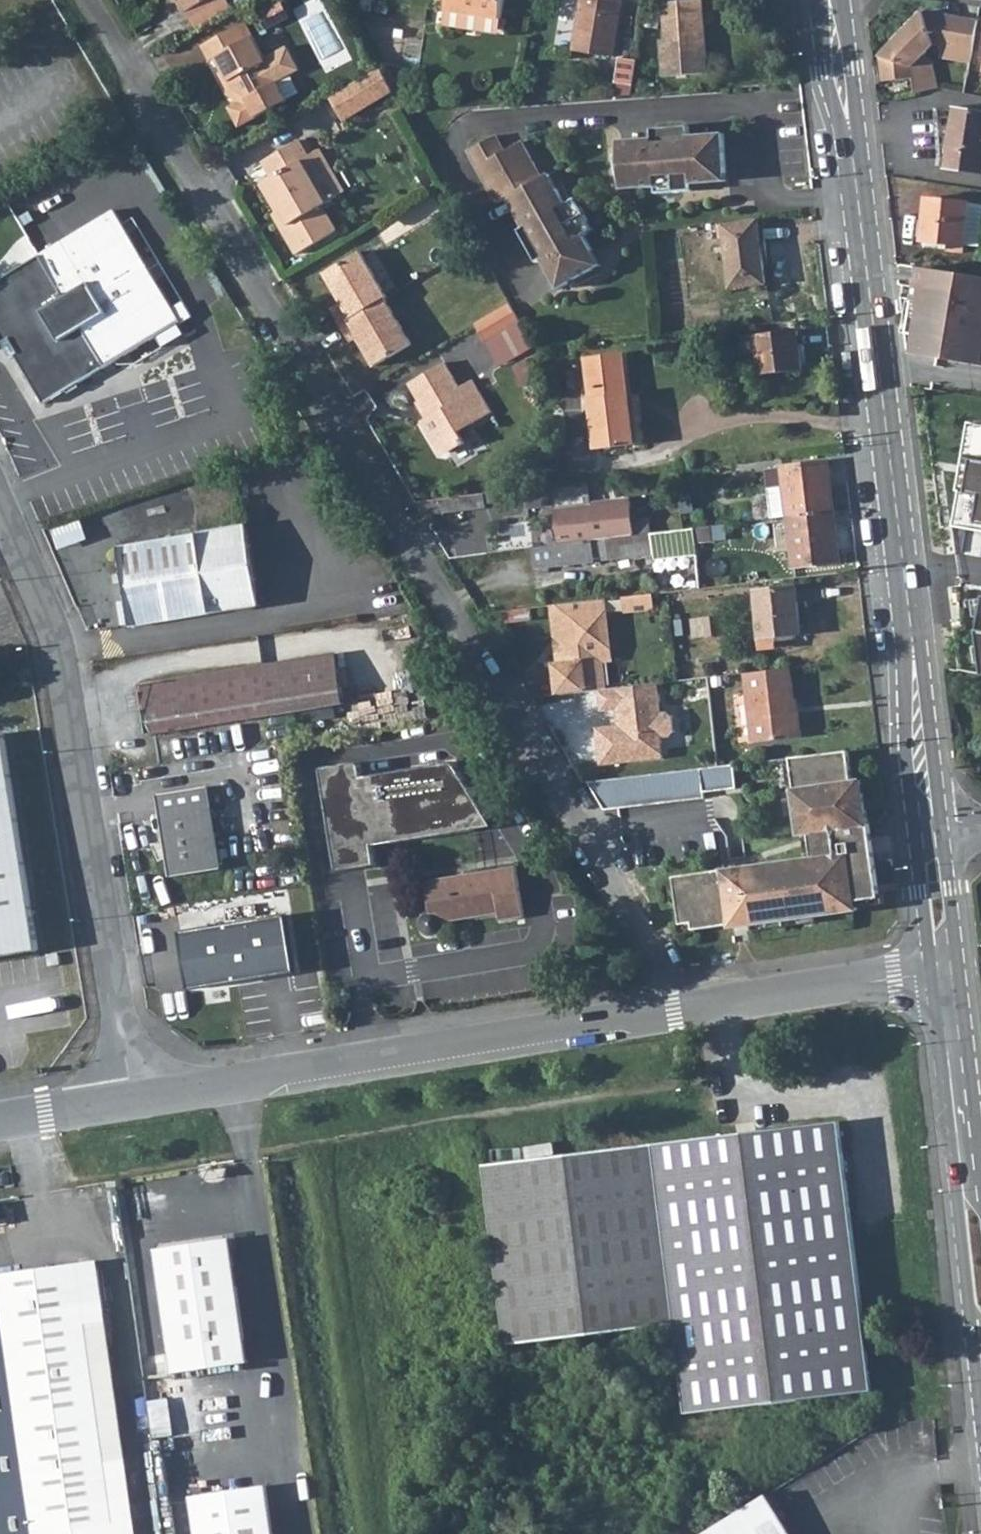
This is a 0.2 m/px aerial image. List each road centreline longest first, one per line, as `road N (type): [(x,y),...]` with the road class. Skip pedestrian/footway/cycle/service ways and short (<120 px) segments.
road 1 (residential): [(689,1007),(92,0)]
road 2 (secondary): [(928,827),(829,0)]
road 3 (residential): [(137,1096),(63,681),(0,504)]
road 4 (residential): [(137,1096),(689,1007)]
road 5 (secondary): [(980,1318),(942,975)]
road 6 (residential): [(689,1007),(942,975)]
road 7 (secondary): [(942,975),(928,827)]
road 8 (residential): [(0,1117),(137,1096)]

